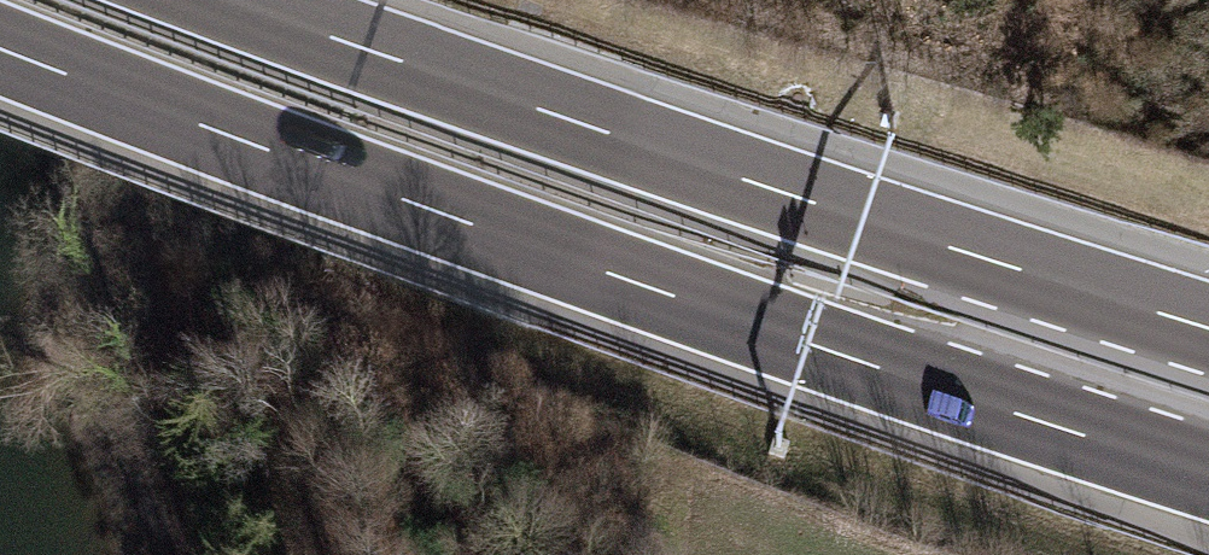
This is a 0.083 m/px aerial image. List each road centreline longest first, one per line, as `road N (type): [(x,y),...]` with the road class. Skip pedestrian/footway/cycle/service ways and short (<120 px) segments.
road 1 (motorway): [(0,51),(676,299),(1208,477)]
road 2 (motorway): [(1208,326),(907,232),(243,0)]

